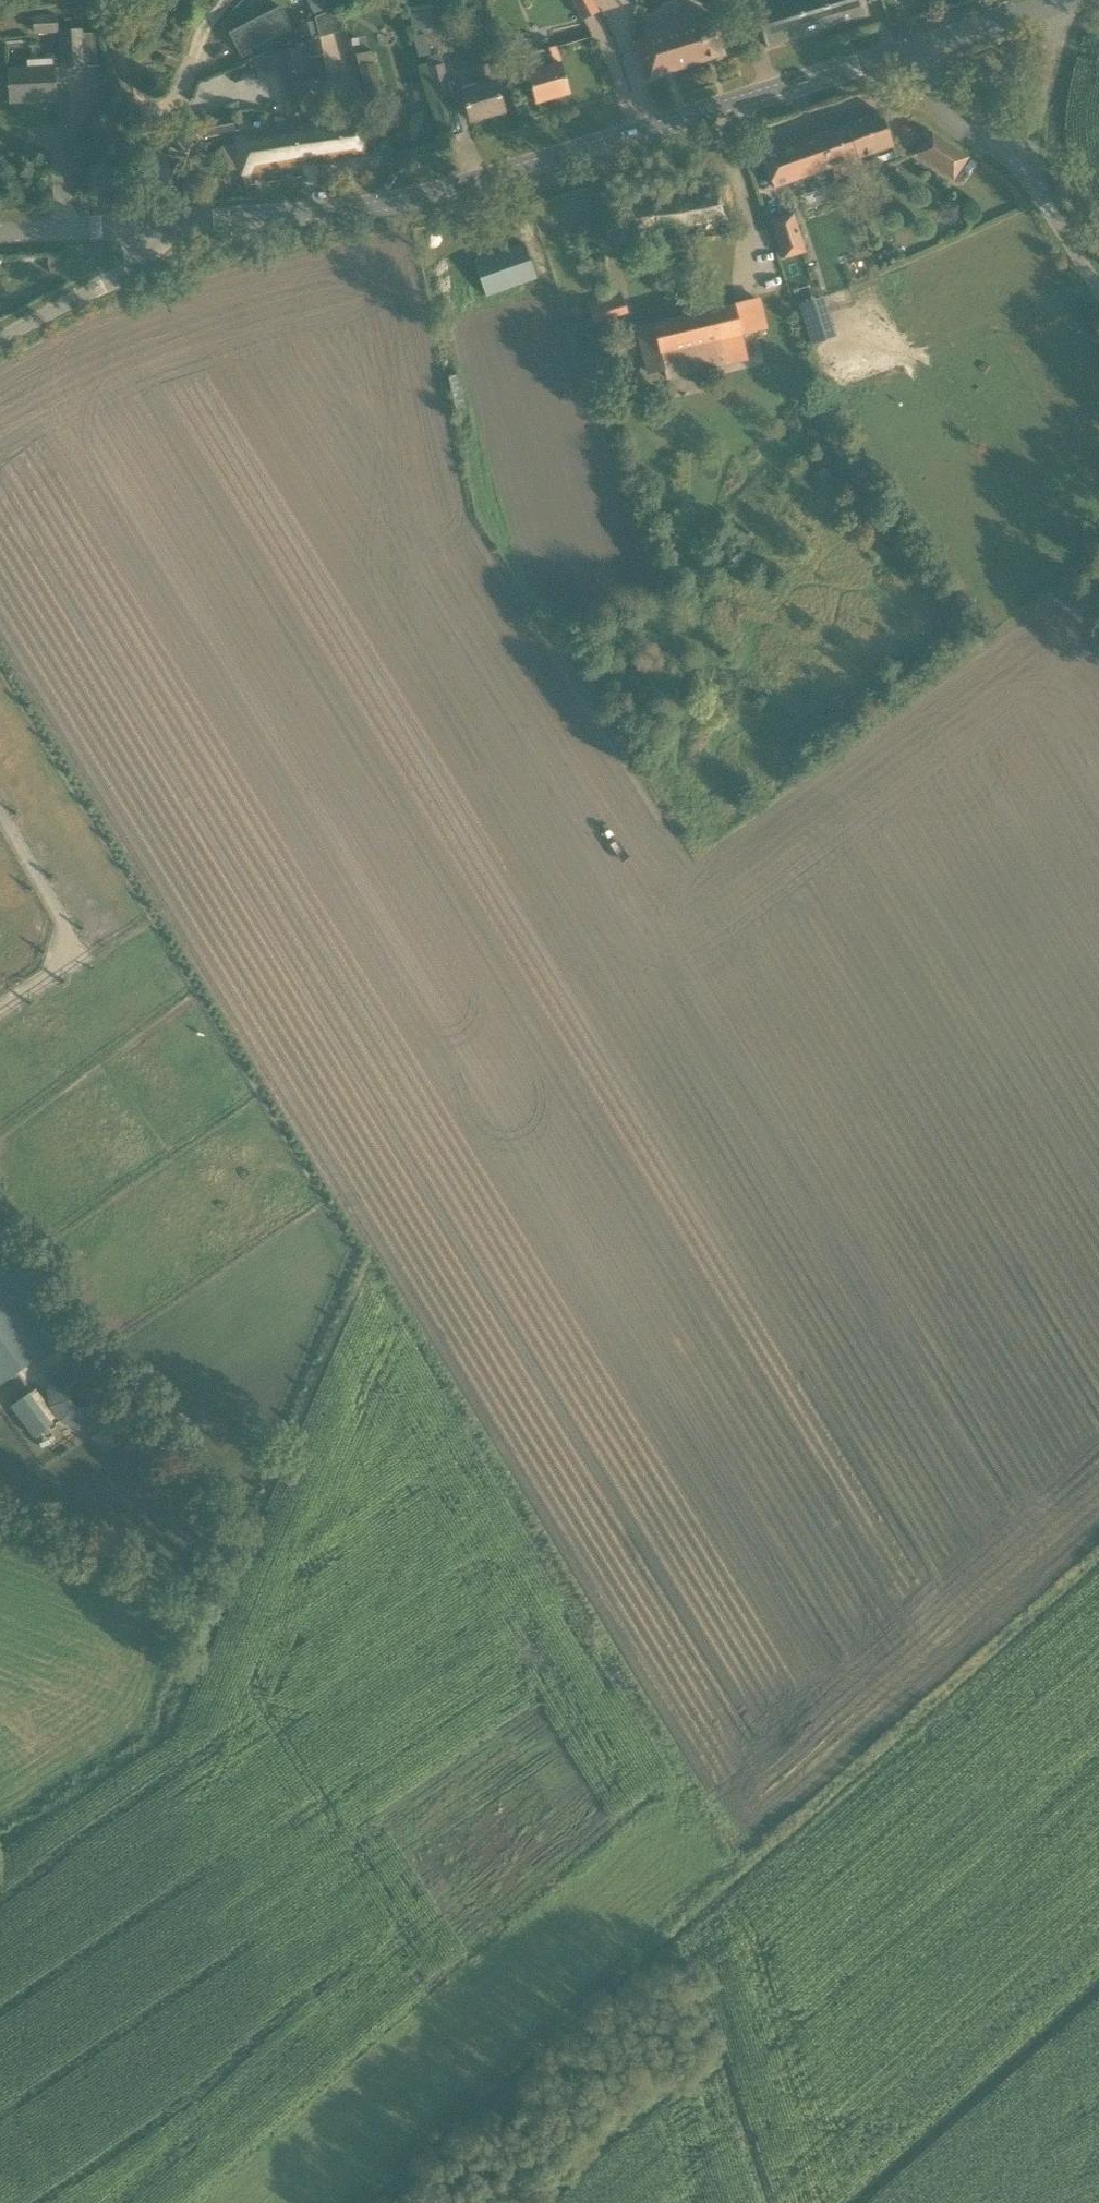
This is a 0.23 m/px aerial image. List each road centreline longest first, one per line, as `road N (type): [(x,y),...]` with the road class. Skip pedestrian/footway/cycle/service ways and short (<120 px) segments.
road 1 (unclassified): [(158,227),(400,205),(916,52)]
road 2 (track): [(95,0),(181,200),(158,227)]
road 3 (unclassified): [(0,339),(108,282),(158,227)]
road 4 (unclassified): [(1098,284),(1009,132)]
road 5 (unclassified): [(158,227),(0,237)]
road 6 (unclassified): [(916,52),(1057,6)]
road 7 (unclassified): [(1009,132),(1027,108),(1057,6)]
road 8 (unclassified): [(1009,132),(981,132),(932,88),(916,52)]

